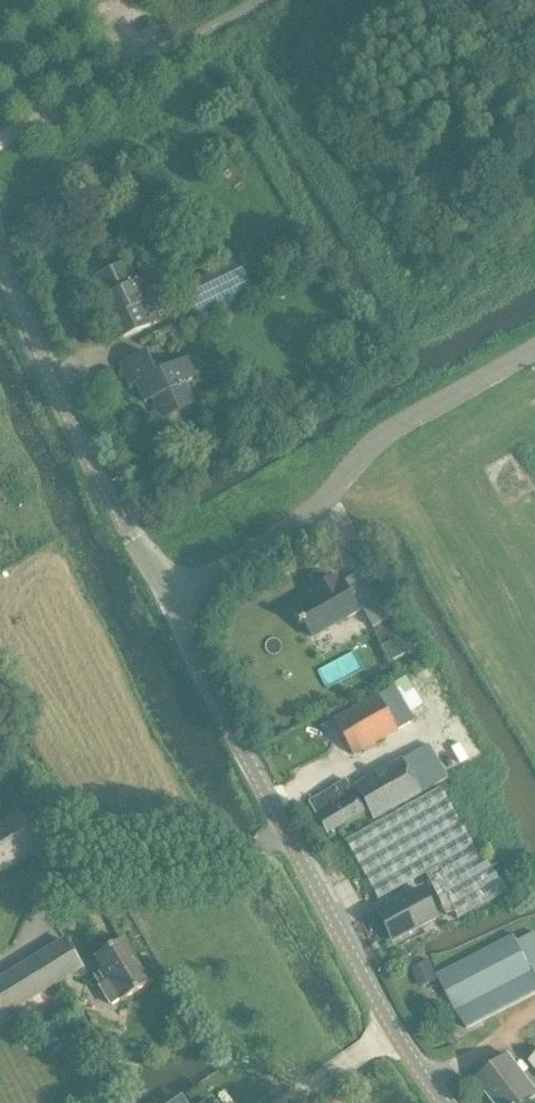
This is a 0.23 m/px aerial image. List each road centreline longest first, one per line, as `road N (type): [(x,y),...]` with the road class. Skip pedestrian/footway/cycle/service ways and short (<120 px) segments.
road 1 (residential): [(449,1102),(398,1034),(286,837),(170,604)]
road 2 (unclassified): [(170,604),(312,512),(398,430),(534,352)]
road 3 (residential): [(170,604),(59,395),(0,244)]
road 4 (unclassified): [(0,147),(169,55)]

